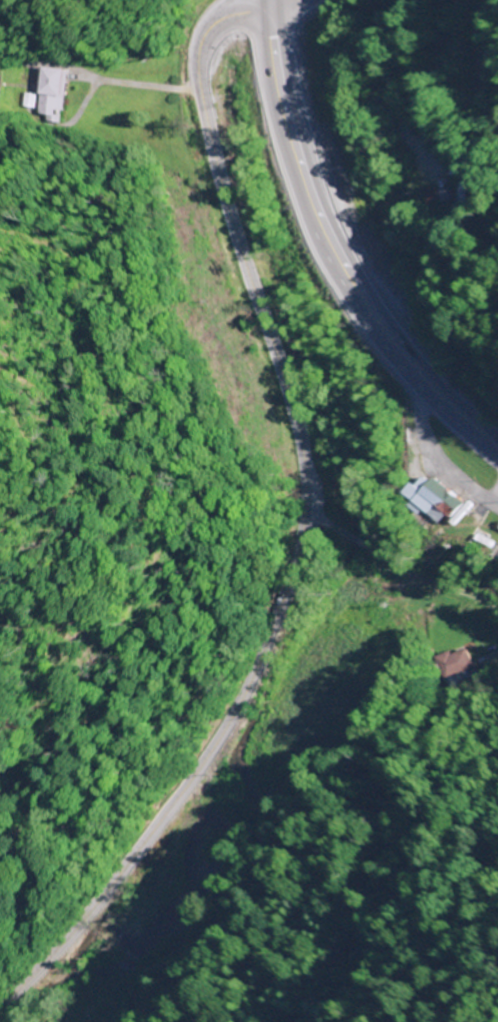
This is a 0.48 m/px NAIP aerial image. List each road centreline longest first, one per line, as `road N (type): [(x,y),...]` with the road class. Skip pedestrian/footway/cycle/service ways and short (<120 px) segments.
road 1 (secondary): [(0,1001),(76,925),(206,755),(253,671),(299,539),(304,487),(288,395),(221,188),(197,67),(203,34),(245,0)]
road 2 (trunk): [(268,2),(283,115),(328,238),(404,354),(497,448)]

